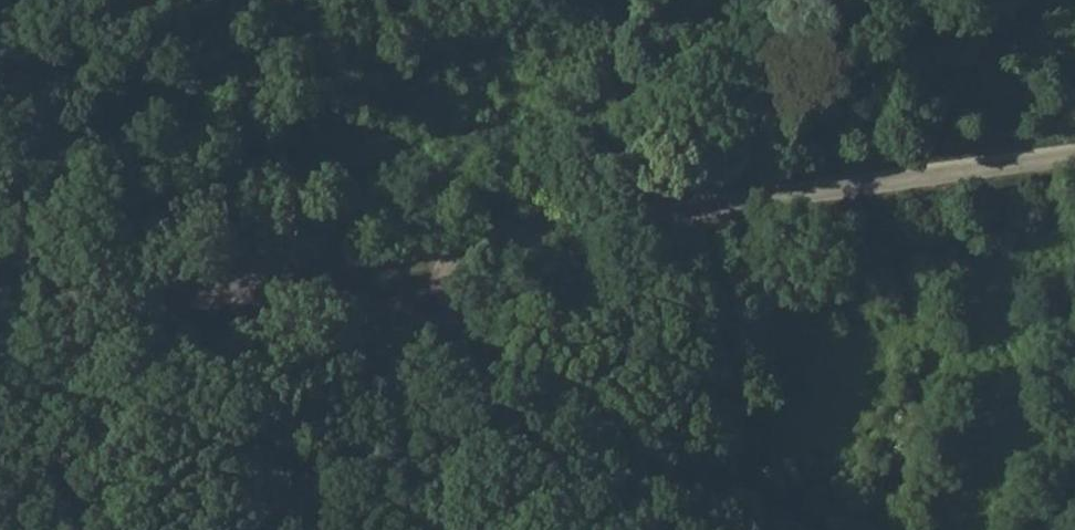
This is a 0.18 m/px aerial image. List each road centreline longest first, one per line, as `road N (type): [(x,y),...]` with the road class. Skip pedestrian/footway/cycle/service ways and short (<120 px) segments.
road 1 (unclassified): [(332,271),(1074,164)]
road 2 (unclassified): [(332,271),(795,529)]
road 3 (unclassified): [(0,306),(332,271)]

